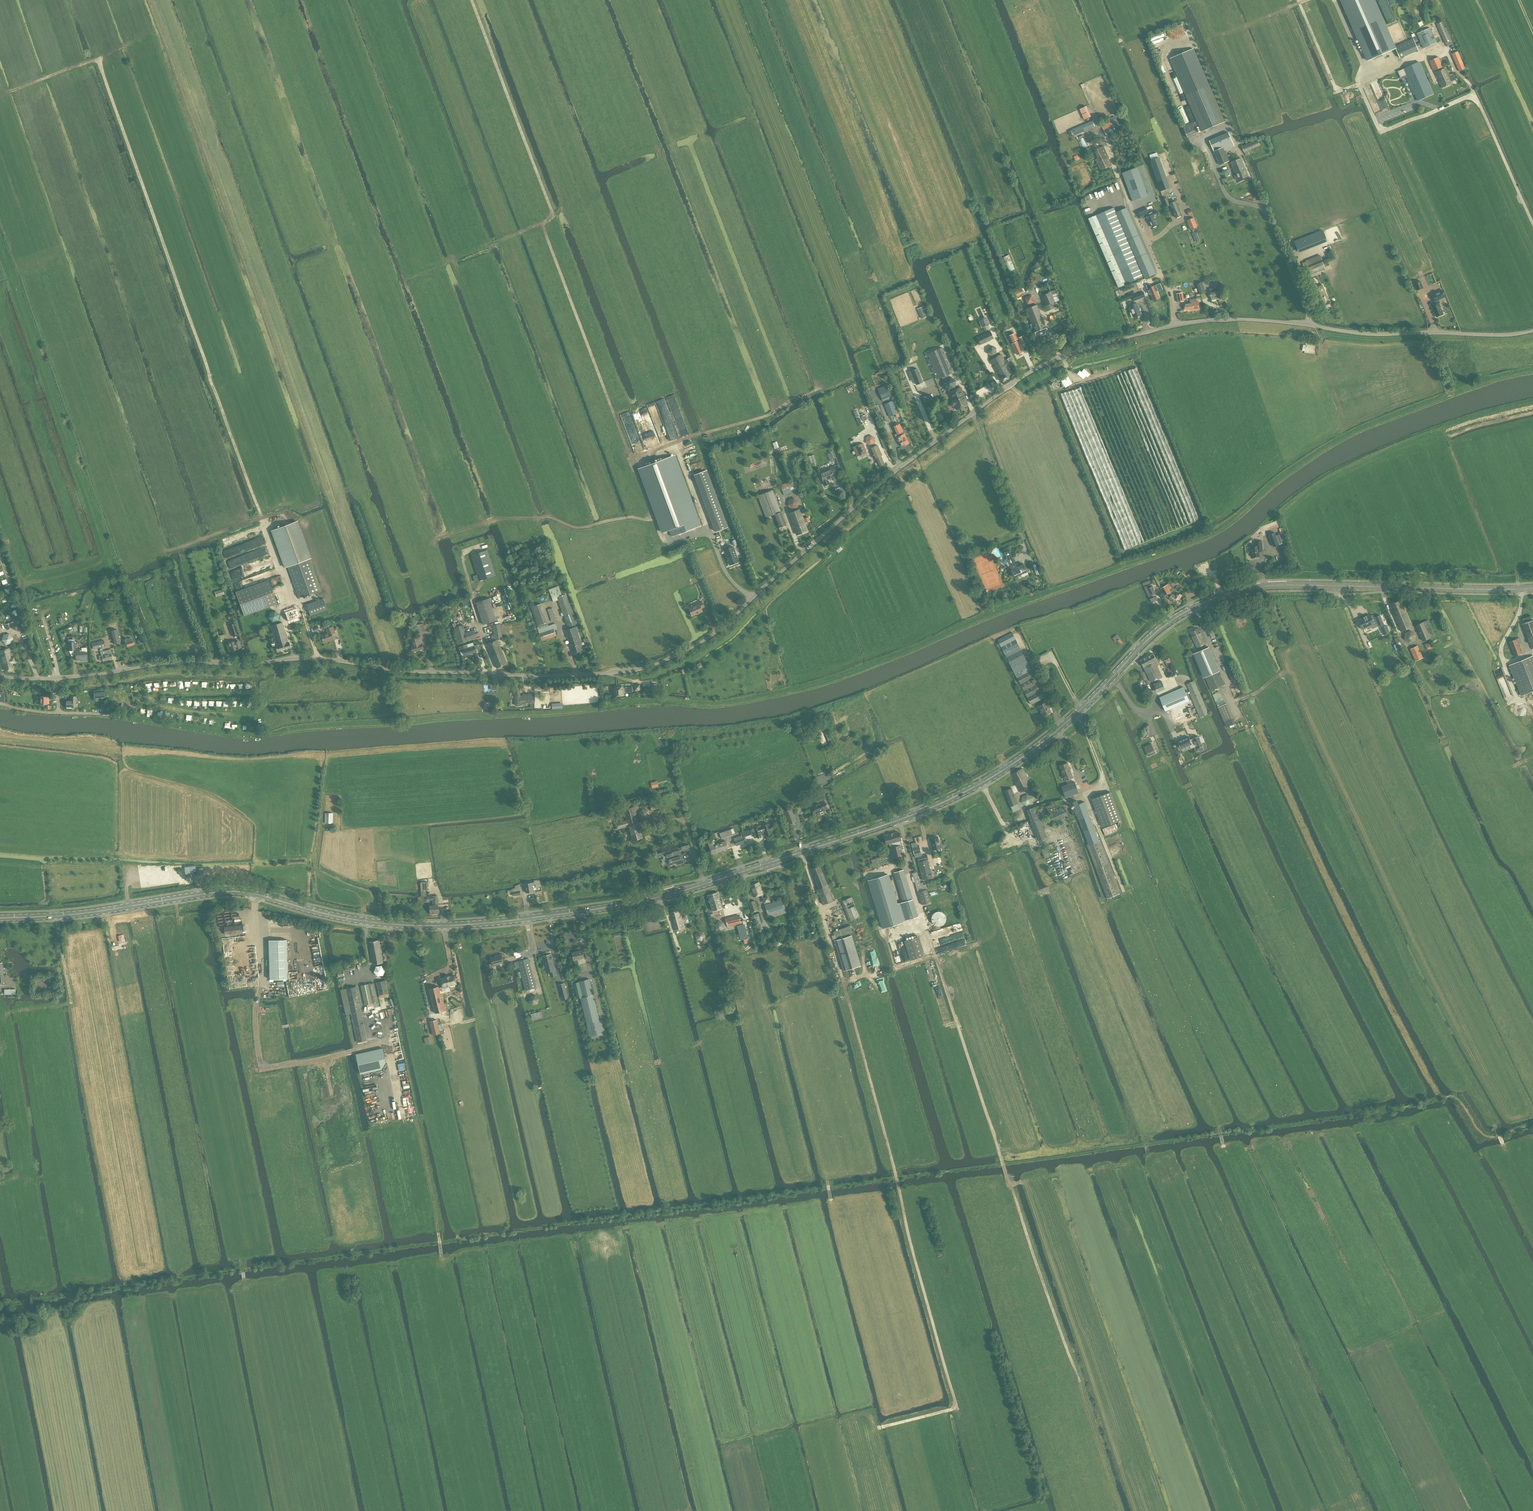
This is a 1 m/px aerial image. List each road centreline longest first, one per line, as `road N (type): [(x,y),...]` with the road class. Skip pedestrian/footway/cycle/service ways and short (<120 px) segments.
road 1 (tertiary): [(0,677),(295,658),(528,675),(638,670),(717,632),(893,473),(1063,357),(1221,320),(1377,334),(1532,331)]
road 2 (primary): [(0,917),(228,891),(336,916),(427,925),(643,901),(900,820),(981,783),(1052,735),(1168,623),(1222,595),(1285,586),(1532,588)]
road 3 (track): [(0,1306),(1440,1099)]
road 4 (track): [(292,603),(98,59),(5,93)]
road 5 (track): [(662,538),(543,226),(552,209),(472,0)]
road 6 (track): [(1440,1099),(1257,727),(1245,723),(1192,603)]
road 7 (track): [(1080,1382),(936,958)]
road 8 (track): [(176,1251),(124,946),(141,935),(133,921),(107,910)]
road 9 (track): [(960,1419),(896,1177)]
road 10 (track): [(655,520),(578,528),(551,517),(499,519),(433,539)]
road 11 (track): [(1532,1289),(1440,1099)]
road 12 (track): [(176,899),(200,1031)]
road 13 (track): [(285,512),(167,551)]

